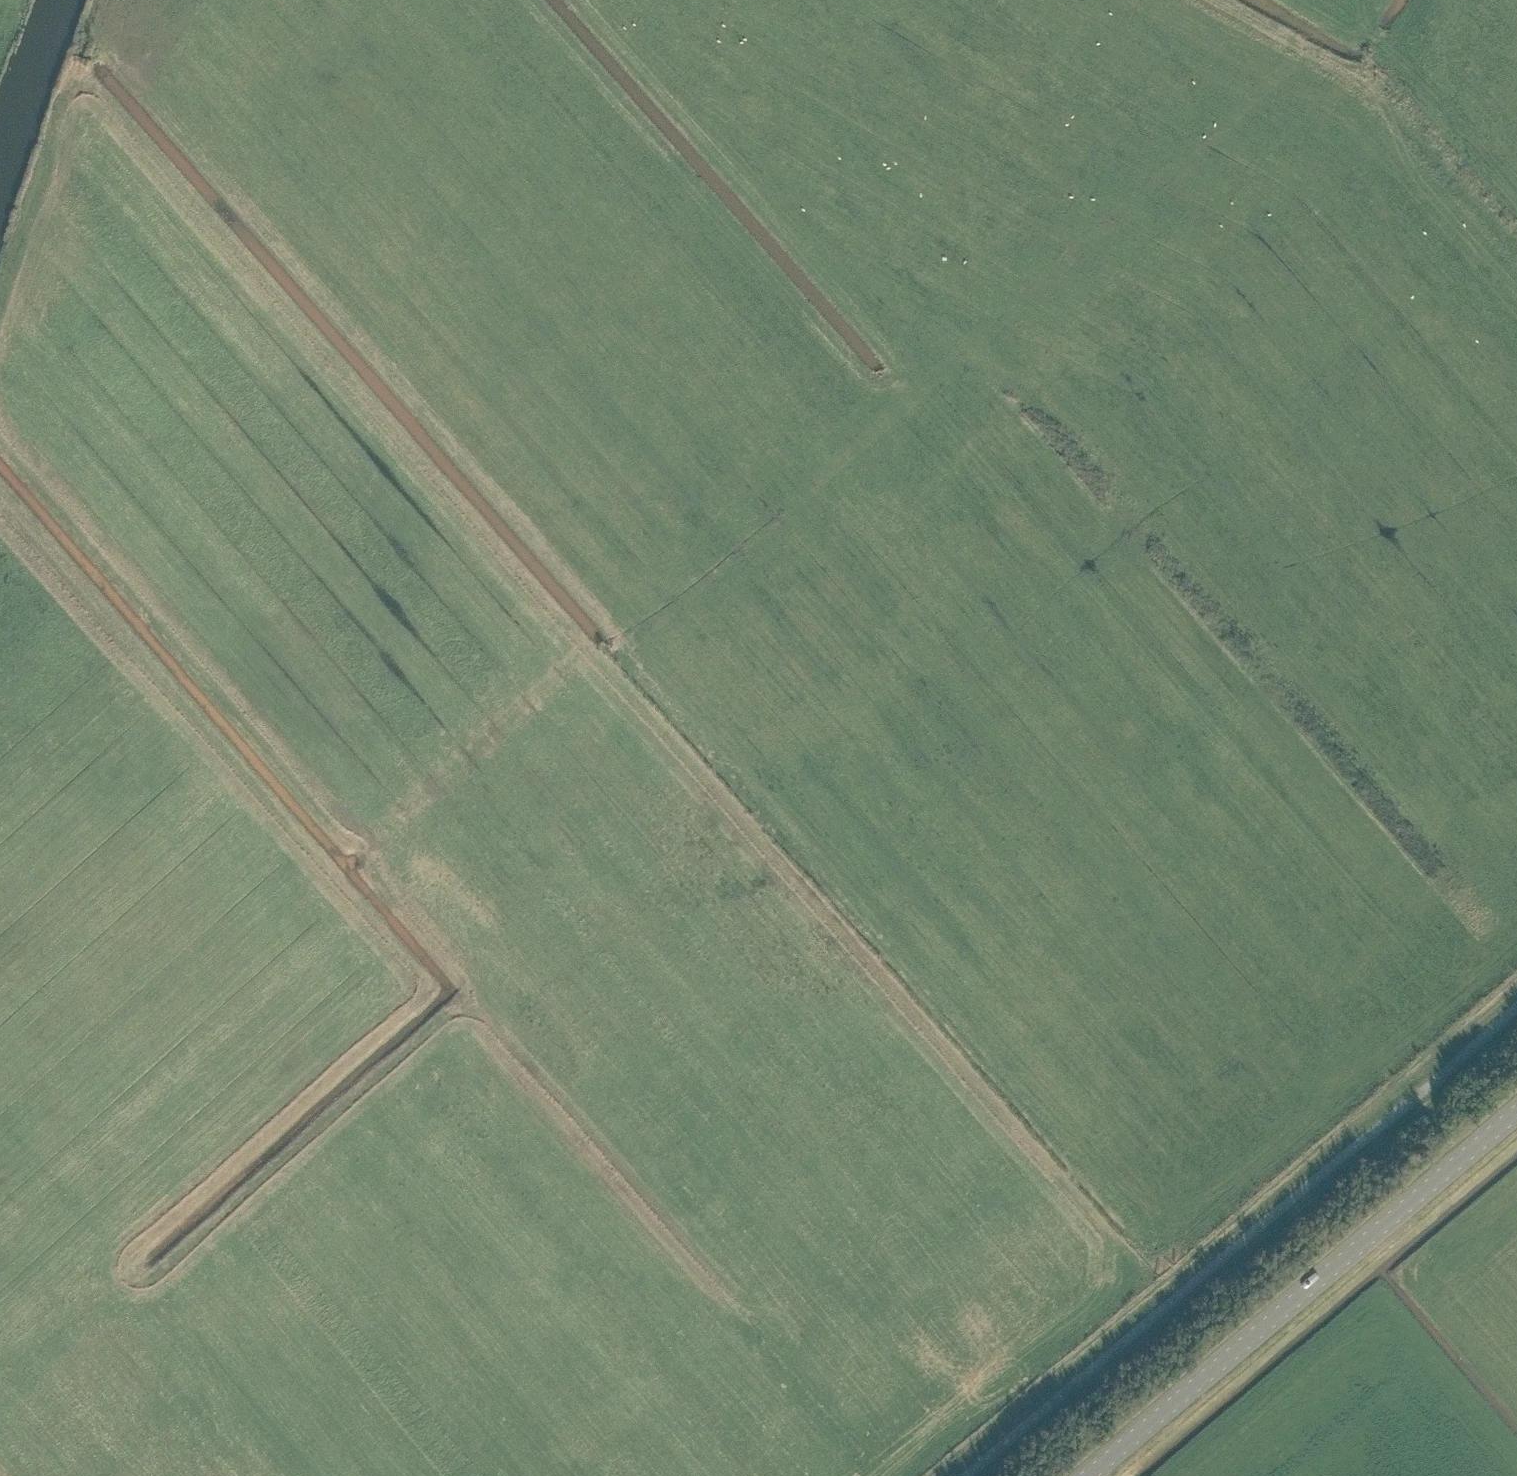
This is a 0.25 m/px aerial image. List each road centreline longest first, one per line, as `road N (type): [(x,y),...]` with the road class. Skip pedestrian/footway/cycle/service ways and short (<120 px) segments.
road 1 (tertiary): [(1091,1475),(1516,1115)]

